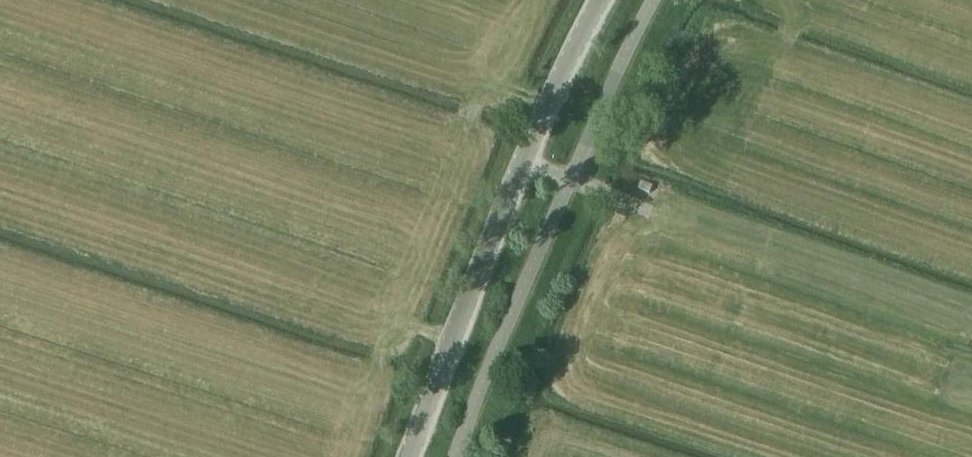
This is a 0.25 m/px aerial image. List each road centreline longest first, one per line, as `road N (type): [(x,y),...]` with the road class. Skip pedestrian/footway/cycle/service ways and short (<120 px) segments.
road 1 (tertiary): [(410,456),(546,109),(600,0)]
road 2 (track): [(546,109),(490,85),(531,0)]

